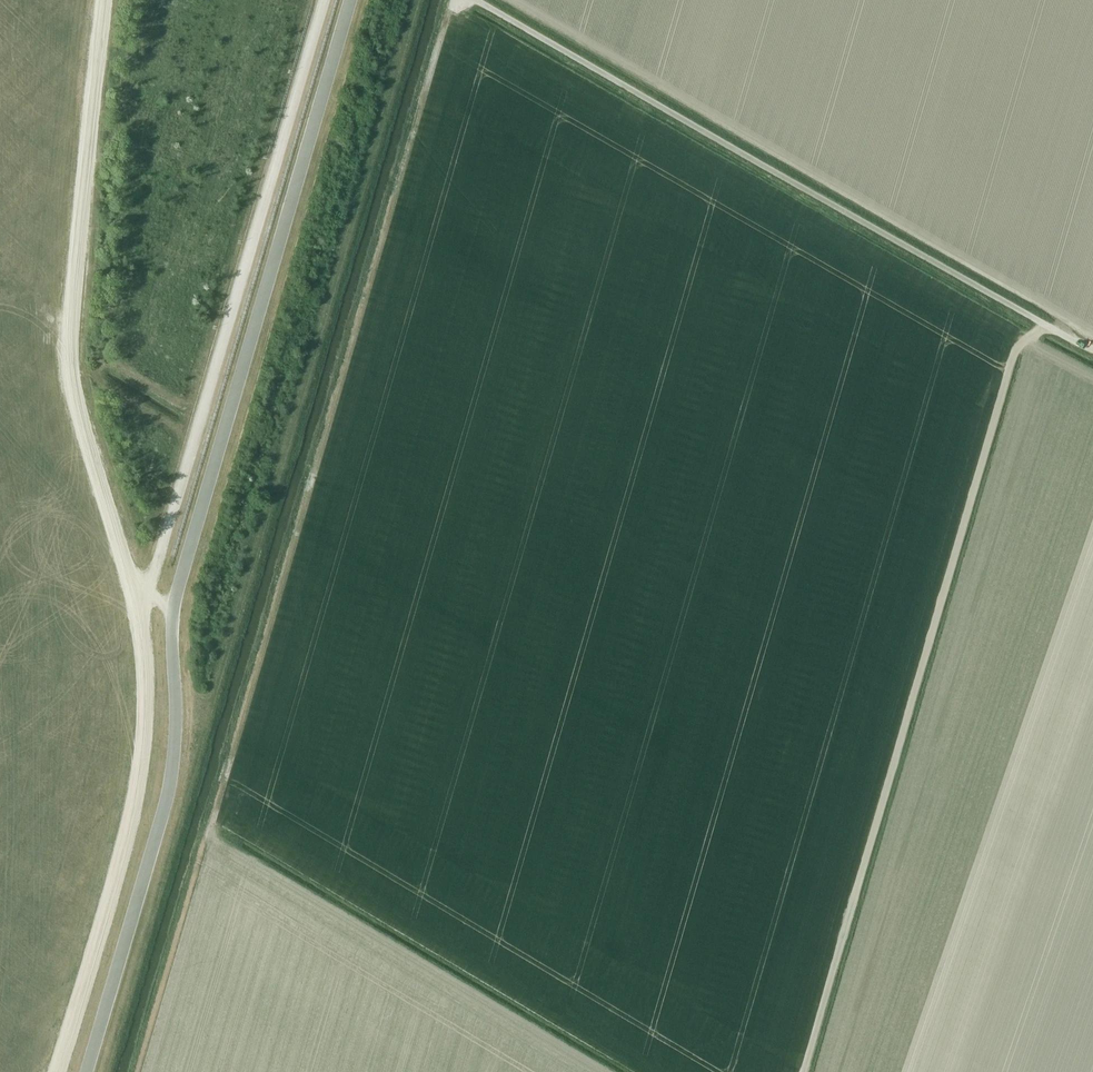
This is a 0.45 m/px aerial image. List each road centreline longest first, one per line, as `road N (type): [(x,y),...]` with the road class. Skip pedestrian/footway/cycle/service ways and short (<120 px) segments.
road 1 (track): [(54,1071),(137,782),(143,609),(322,0)]

